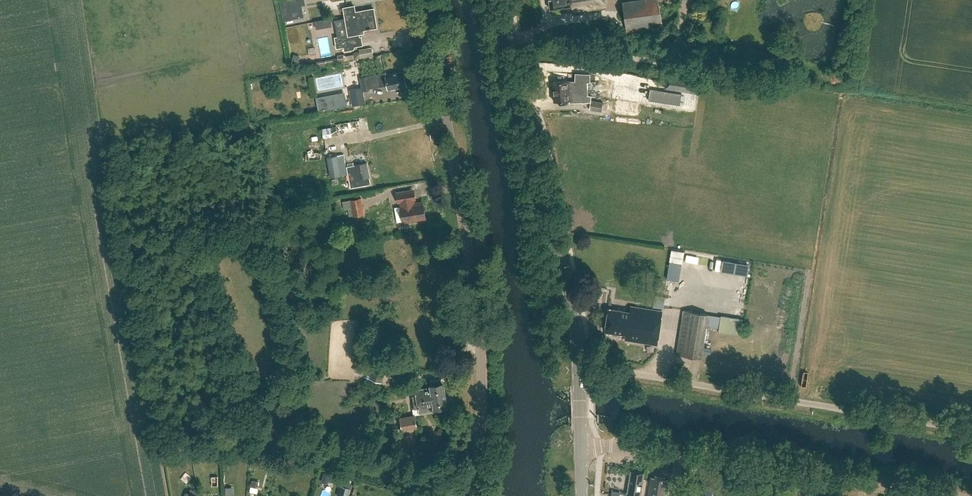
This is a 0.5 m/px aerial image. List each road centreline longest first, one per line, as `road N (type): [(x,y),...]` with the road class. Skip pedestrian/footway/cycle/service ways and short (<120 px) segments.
road 1 (unclassified): [(472,495),(478,317),(425,0)]
road 2 (unclassified): [(580,372),(629,372),(971,429)]
road 3 (tertiary): [(580,372),(575,314),(520,124),(496,0)]
road 4 (residential): [(946,495),(627,446),(581,446)]

